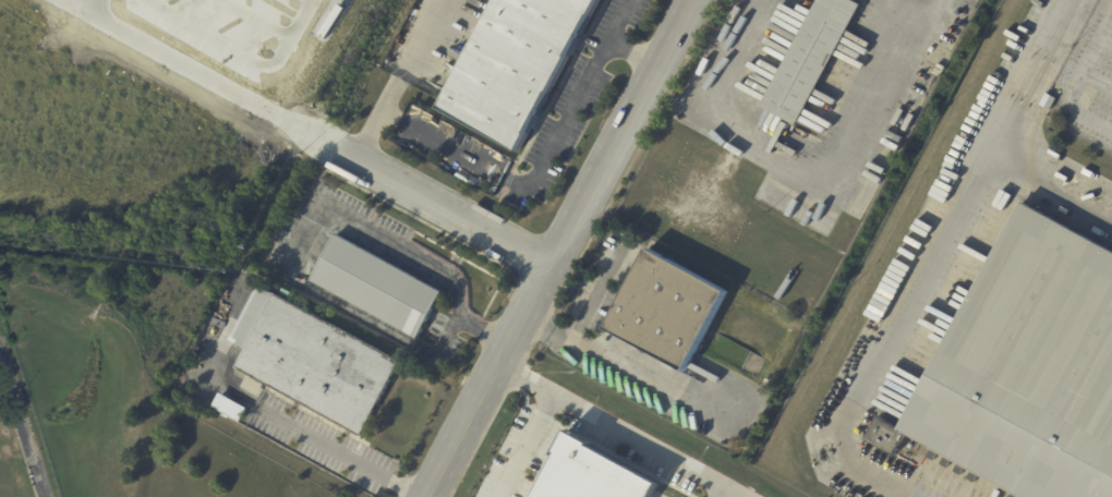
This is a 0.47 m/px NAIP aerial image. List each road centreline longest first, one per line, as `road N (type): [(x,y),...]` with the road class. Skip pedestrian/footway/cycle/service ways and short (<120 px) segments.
road 1 (tertiary): [(691,0),(429,496)]
road 2 (residential): [(546,263),(318,135)]

